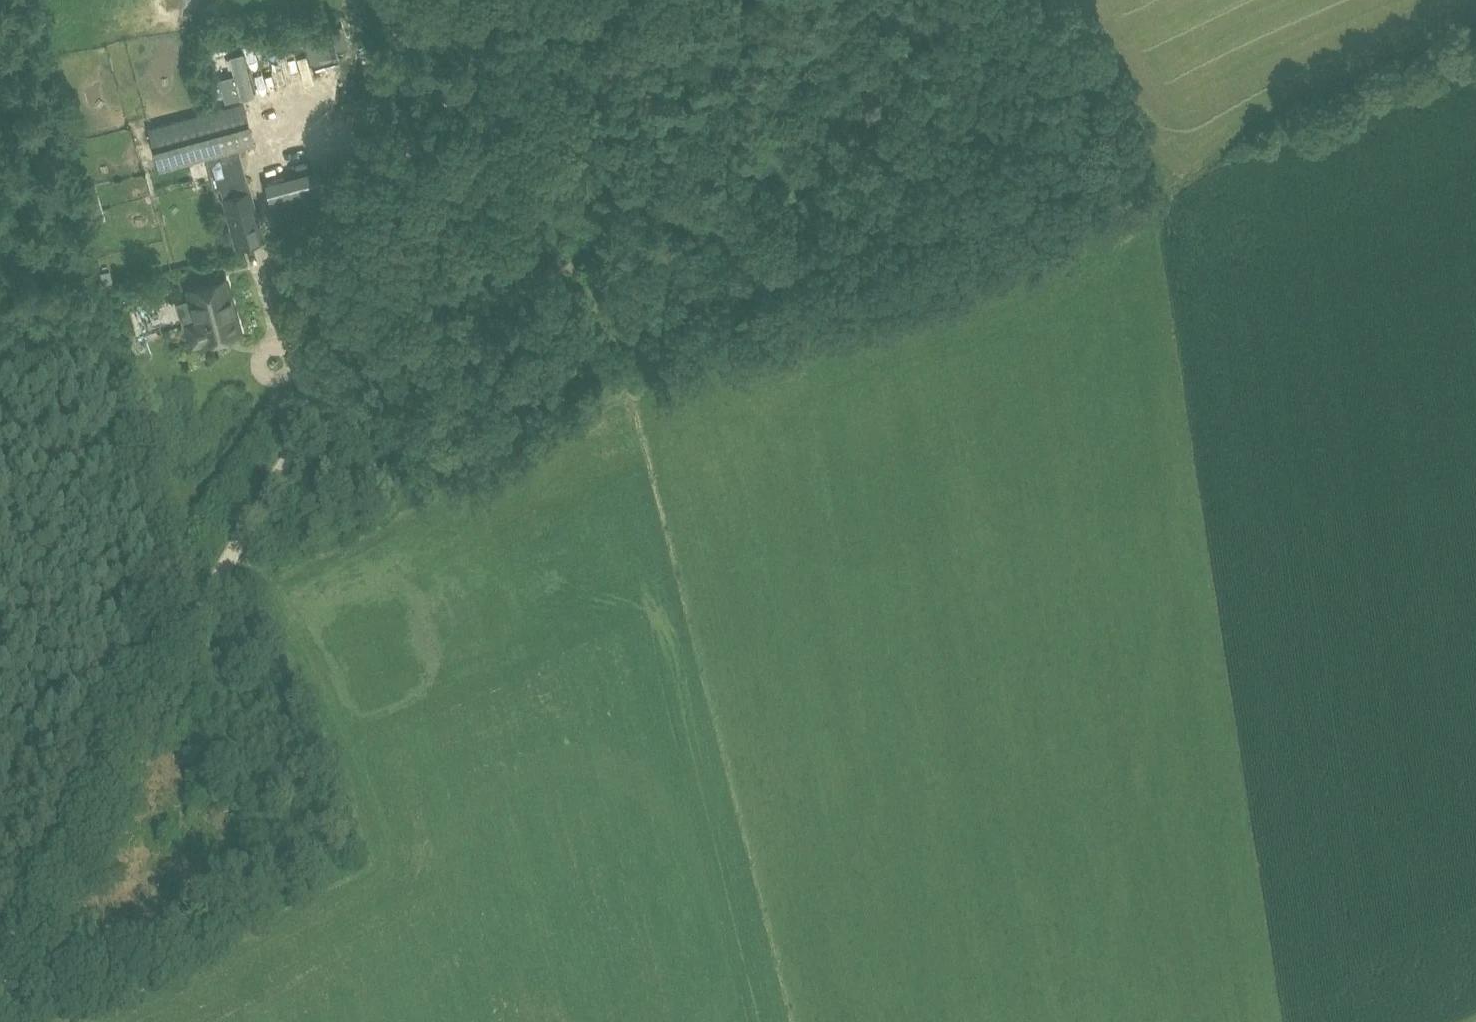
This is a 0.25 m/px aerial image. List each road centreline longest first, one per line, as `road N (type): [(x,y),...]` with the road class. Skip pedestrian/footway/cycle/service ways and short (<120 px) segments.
road 1 (track): [(0,951),(30,913),(74,807),(527,82),(640,0)]

